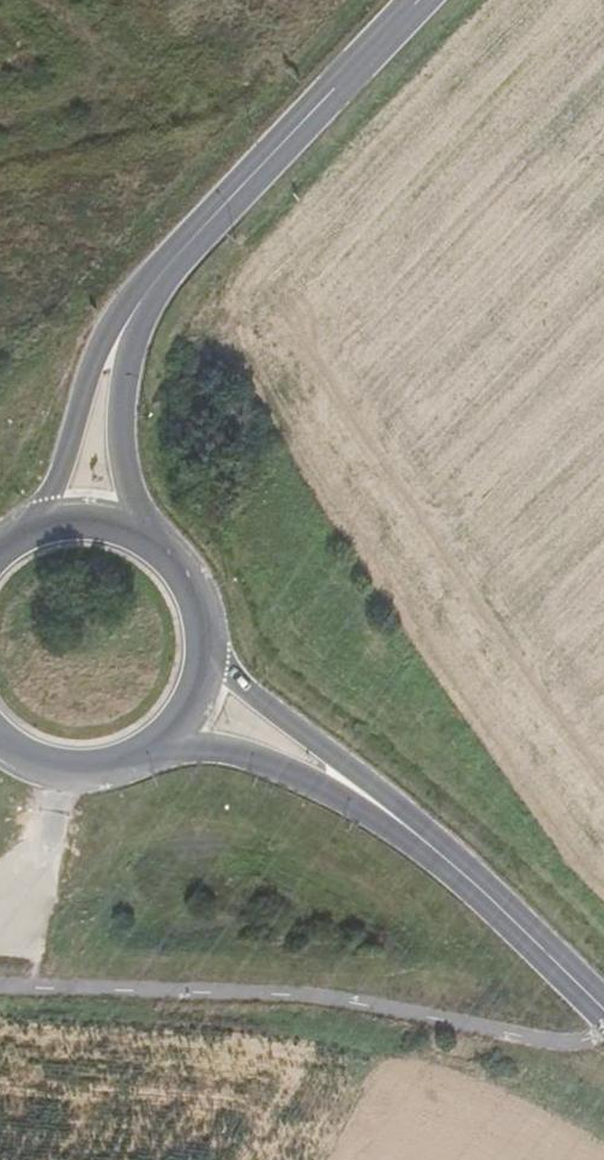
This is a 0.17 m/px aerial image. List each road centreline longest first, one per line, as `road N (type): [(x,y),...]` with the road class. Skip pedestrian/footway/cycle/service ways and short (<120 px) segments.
road 1 (primary): [(211,212),(127,283),(87,350),(72,421),(31,532)]
road 2 (primary): [(138,536),(114,474),(120,358),(149,295),(211,212)]
road 3 (primary): [(211,212),(409,0)]
road 4 (secondary): [(603,1010),(398,822)]
road 5 (secondary): [(398,822),(238,683),(205,644)]
road 6 (secondary): [(157,746),(268,764),(398,822)]
road 7 (track): [(64,771),(34,939),(36,985)]
road 8 (primary): [(0,743),(64,771),(97,771),(157,746)]
road 9 (primary): [(205,644),(186,581),(138,536)]

